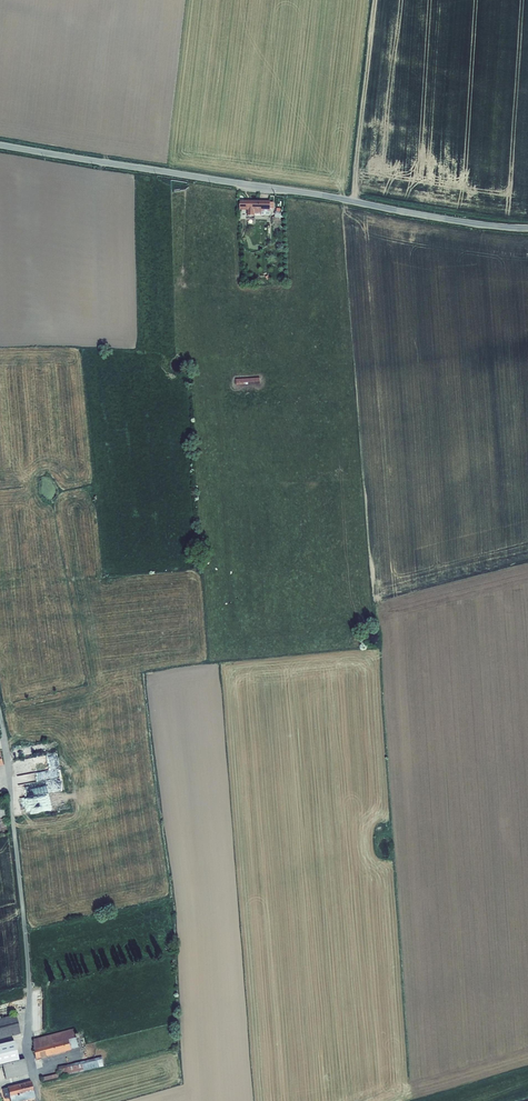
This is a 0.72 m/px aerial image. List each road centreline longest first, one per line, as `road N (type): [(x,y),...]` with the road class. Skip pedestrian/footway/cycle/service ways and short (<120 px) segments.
road 1 (unclassified): [(527,228),(0,145)]
road 2 (unclassified): [(0,716),(34,1080)]

